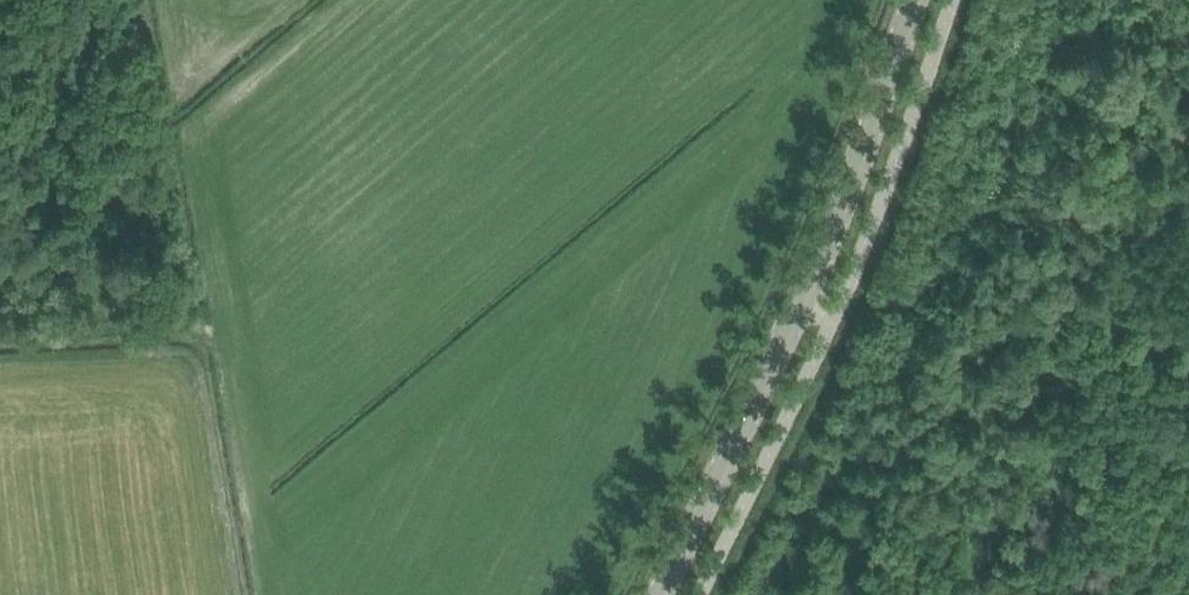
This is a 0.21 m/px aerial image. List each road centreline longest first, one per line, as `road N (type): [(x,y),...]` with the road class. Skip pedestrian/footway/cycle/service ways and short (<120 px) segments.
road 1 (tertiary): [(660,594),(810,281),(914,0)]

